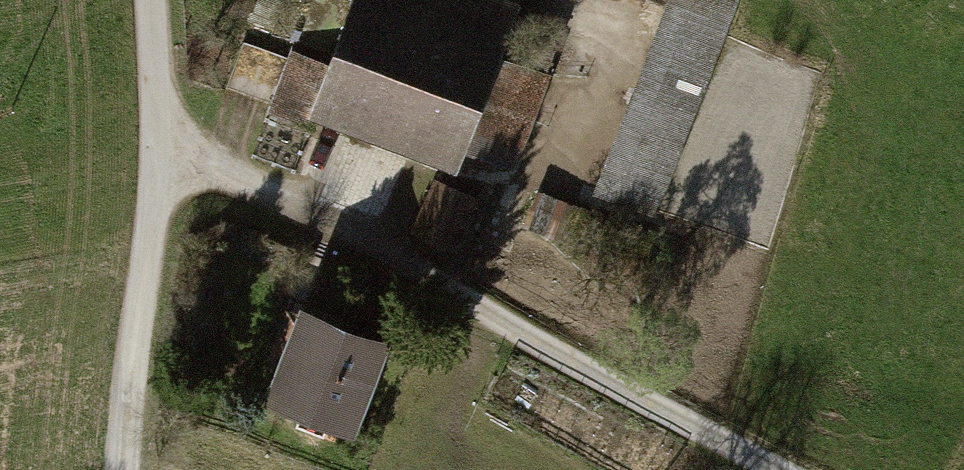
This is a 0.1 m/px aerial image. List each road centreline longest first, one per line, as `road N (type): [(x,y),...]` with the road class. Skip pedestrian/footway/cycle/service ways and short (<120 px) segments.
road 1 (track): [(779,469),(166,135)]
road 2 (track): [(166,135),(130,469)]

